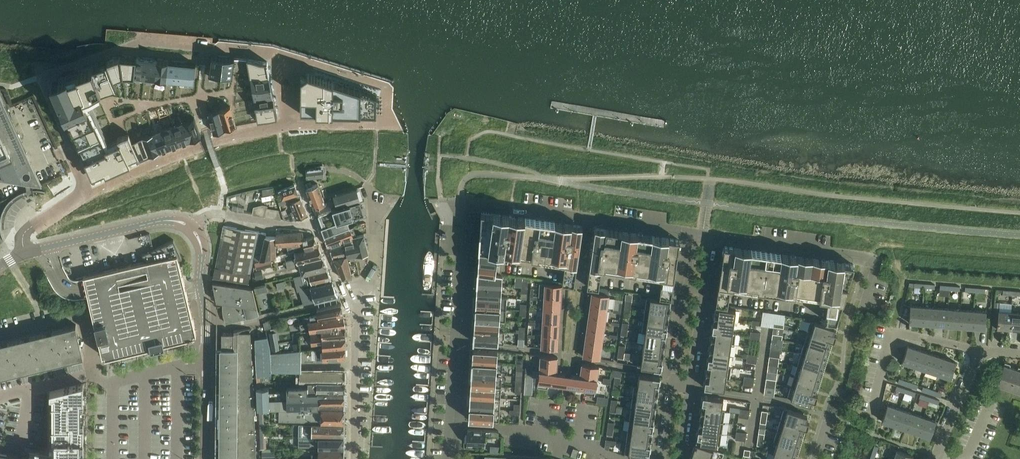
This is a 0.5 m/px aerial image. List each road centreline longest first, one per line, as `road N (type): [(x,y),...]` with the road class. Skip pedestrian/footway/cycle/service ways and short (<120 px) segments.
road 1 (residential): [(92,193),(255,131),(378,123)]
road 2 (residential): [(447,458),(461,200)]
road 3 (residential): [(982,351),(892,332),(872,414)]
road 4 (tertiary): [(23,253),(161,221),(190,227)]
road 5 (residential): [(873,270),(866,258),(711,236)]
road 6 (residential): [(355,458),(355,325),(346,298)]
road 7 (track): [(869,259),(888,246),(1019,257)]
road 8 (tertiary): [(206,364),(202,250),(190,227)]
road 9 (residential): [(0,333),(79,315),(94,371)]
road 10 (residential): [(346,298),(367,291),(373,276),(376,214),(366,184)]
road 11 (residential): [(590,218),(461,200)]
road 12 (residential): [(624,458),(499,426)]

